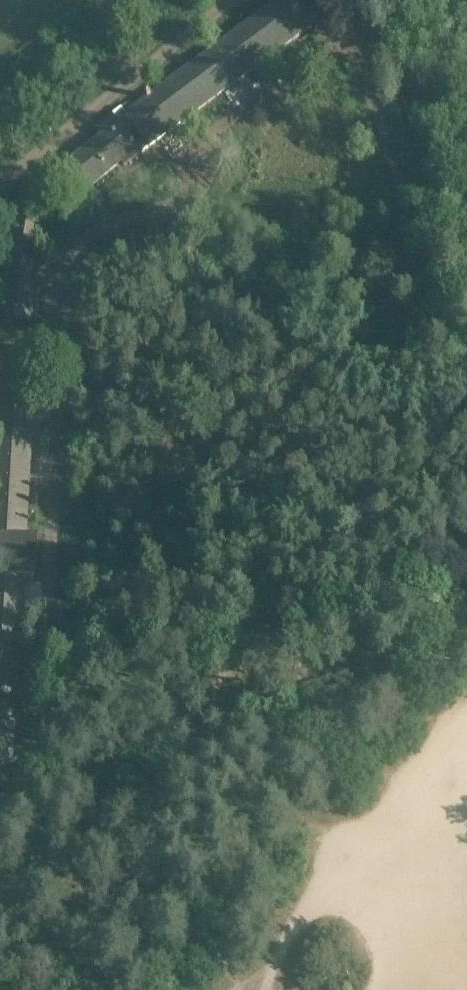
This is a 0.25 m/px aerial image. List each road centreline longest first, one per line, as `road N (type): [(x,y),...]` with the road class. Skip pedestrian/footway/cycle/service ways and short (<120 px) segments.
road 1 (track): [(0,766),(466,622)]
road 2 (track): [(466,383),(353,0)]
road 3 (track): [(236,0),(2,180),(0,201)]

